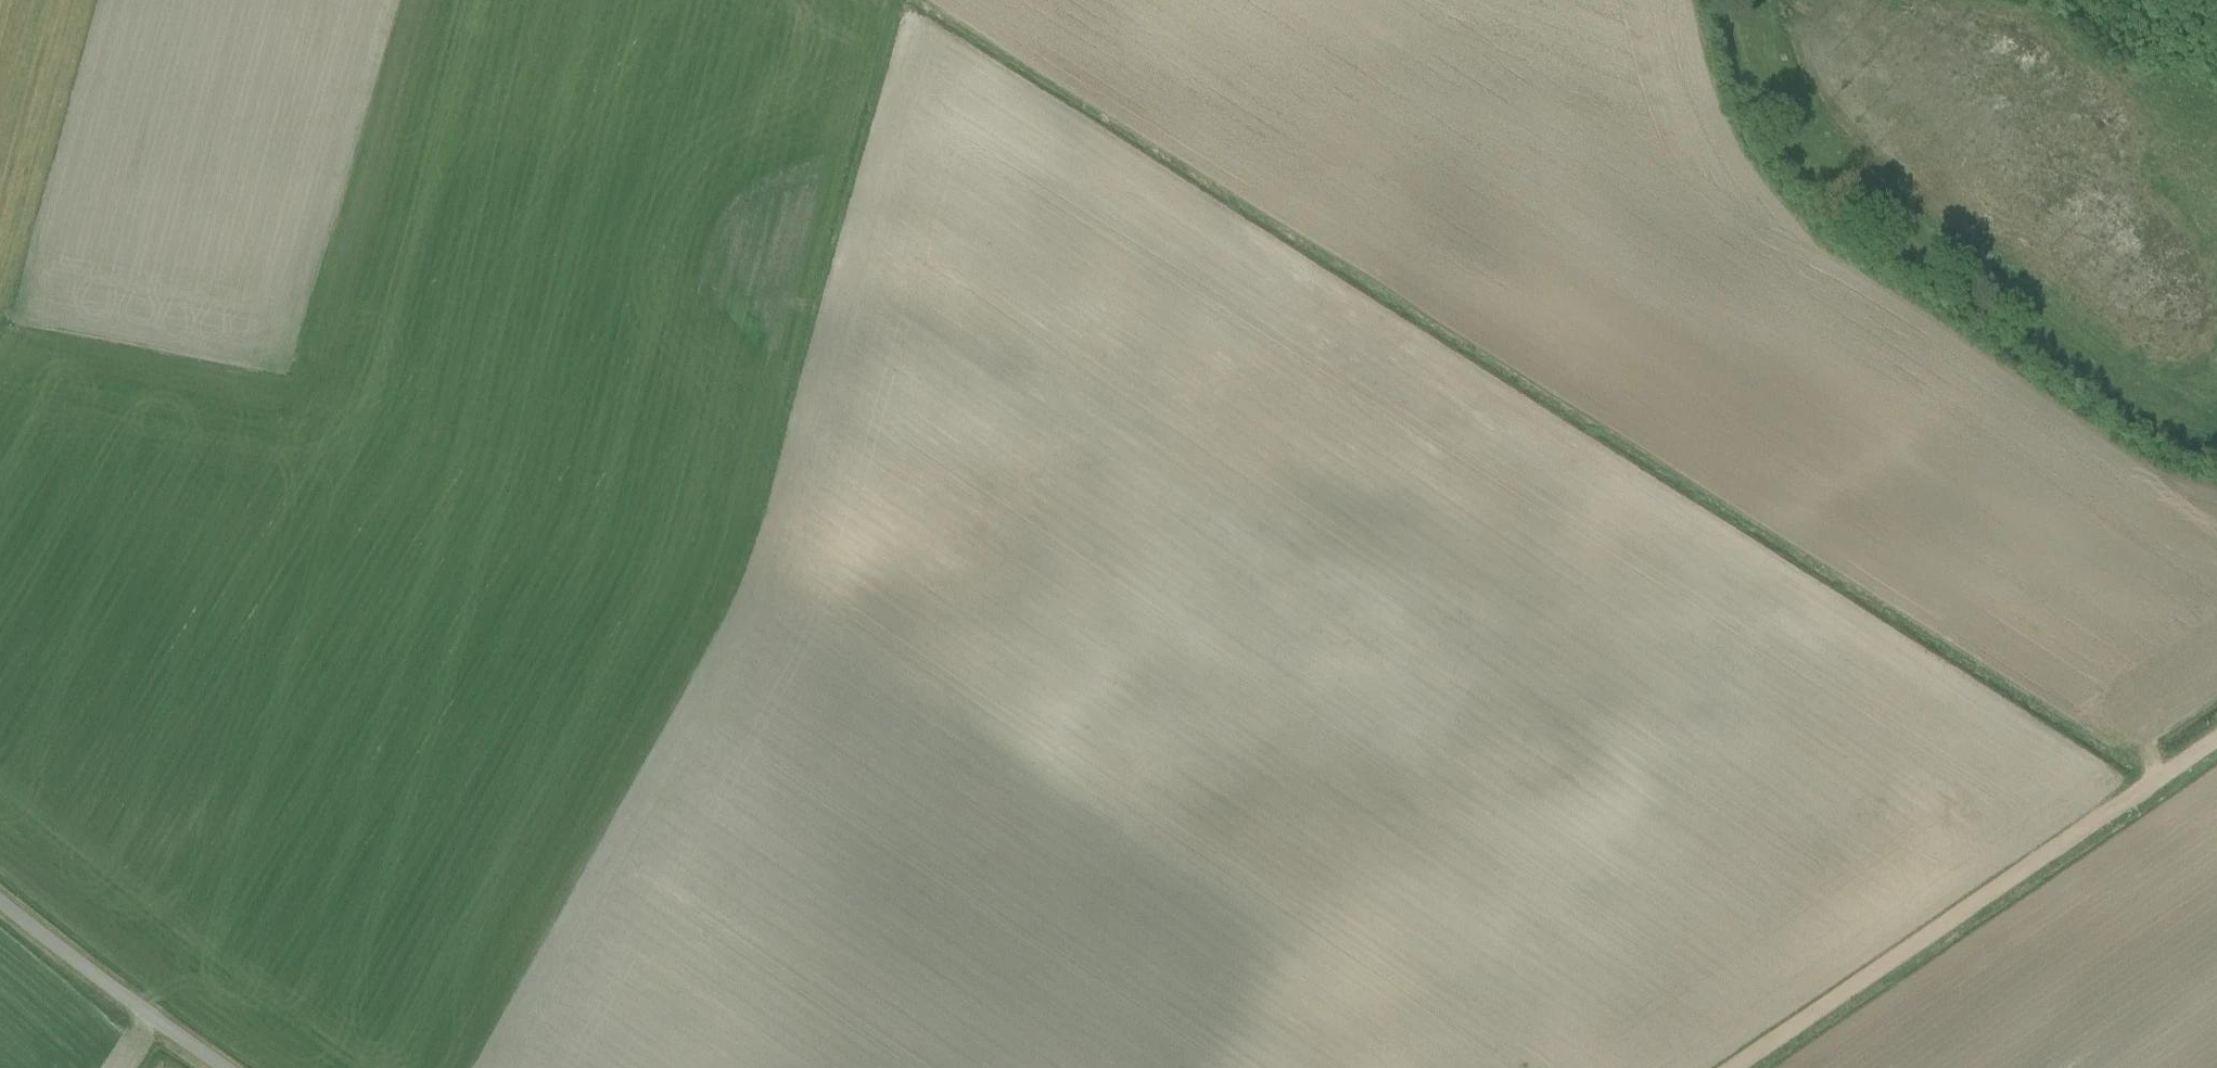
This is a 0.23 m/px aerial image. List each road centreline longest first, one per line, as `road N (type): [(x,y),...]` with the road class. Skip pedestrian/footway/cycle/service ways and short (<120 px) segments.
road 1 (track): [(1737,1067),(2216,739)]
road 2 (track): [(222,1067),(0,903)]

